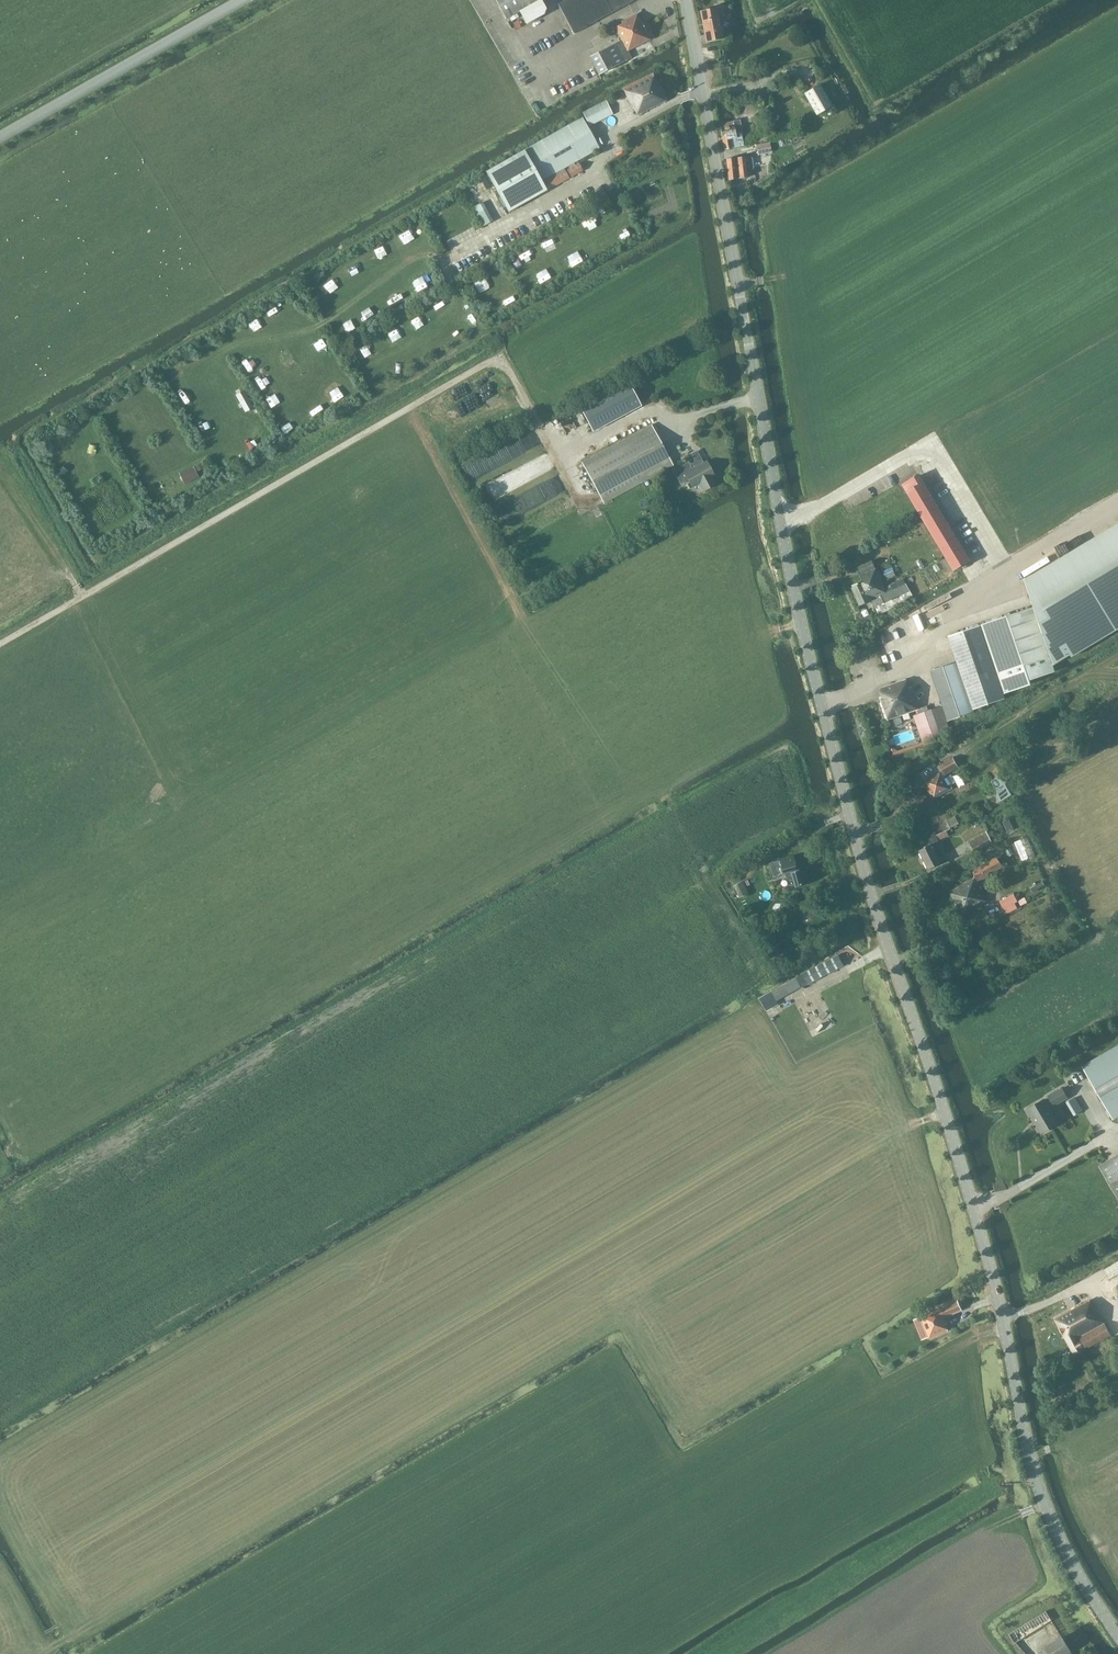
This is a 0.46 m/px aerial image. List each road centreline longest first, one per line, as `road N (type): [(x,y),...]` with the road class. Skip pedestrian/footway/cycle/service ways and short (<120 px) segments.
road 1 (tertiary): [(1117,1634),(1057,1537),(1035,1481),(989,1253),(829,737),(801,624),(687,0)]
road 2 (tertiary): [(0,139),(243,0)]

